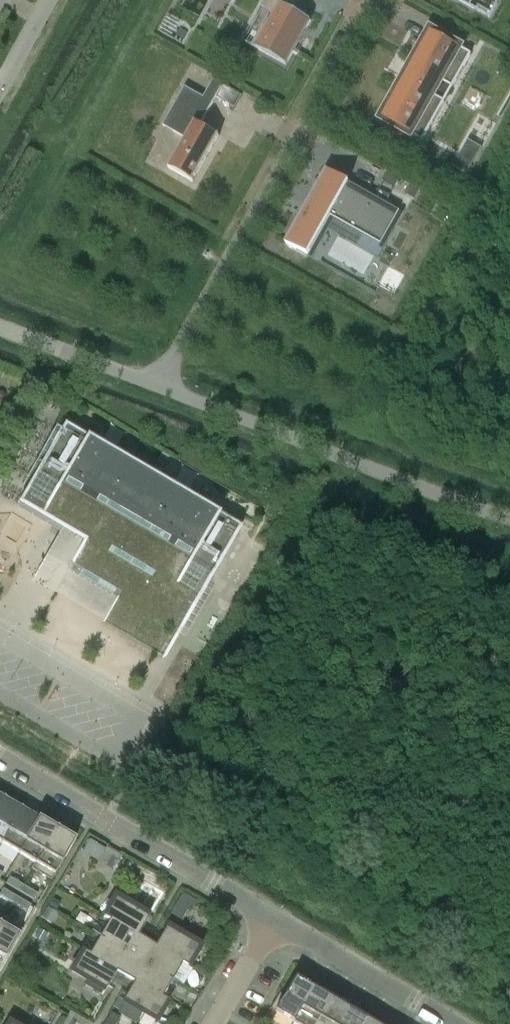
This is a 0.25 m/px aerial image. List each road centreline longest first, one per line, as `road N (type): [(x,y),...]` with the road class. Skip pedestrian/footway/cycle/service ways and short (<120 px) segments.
road 1 (residential): [(374,0),(158,385)]
road 2 (unclassified): [(509,517),(158,385)]
road 3 (residential): [(275,919),(0,757)]
road 4 (residential): [(455,1023),(275,919)]
road 5 (residential): [(158,385),(0,327)]
road 6 (residential): [(215,1023),(275,919)]

